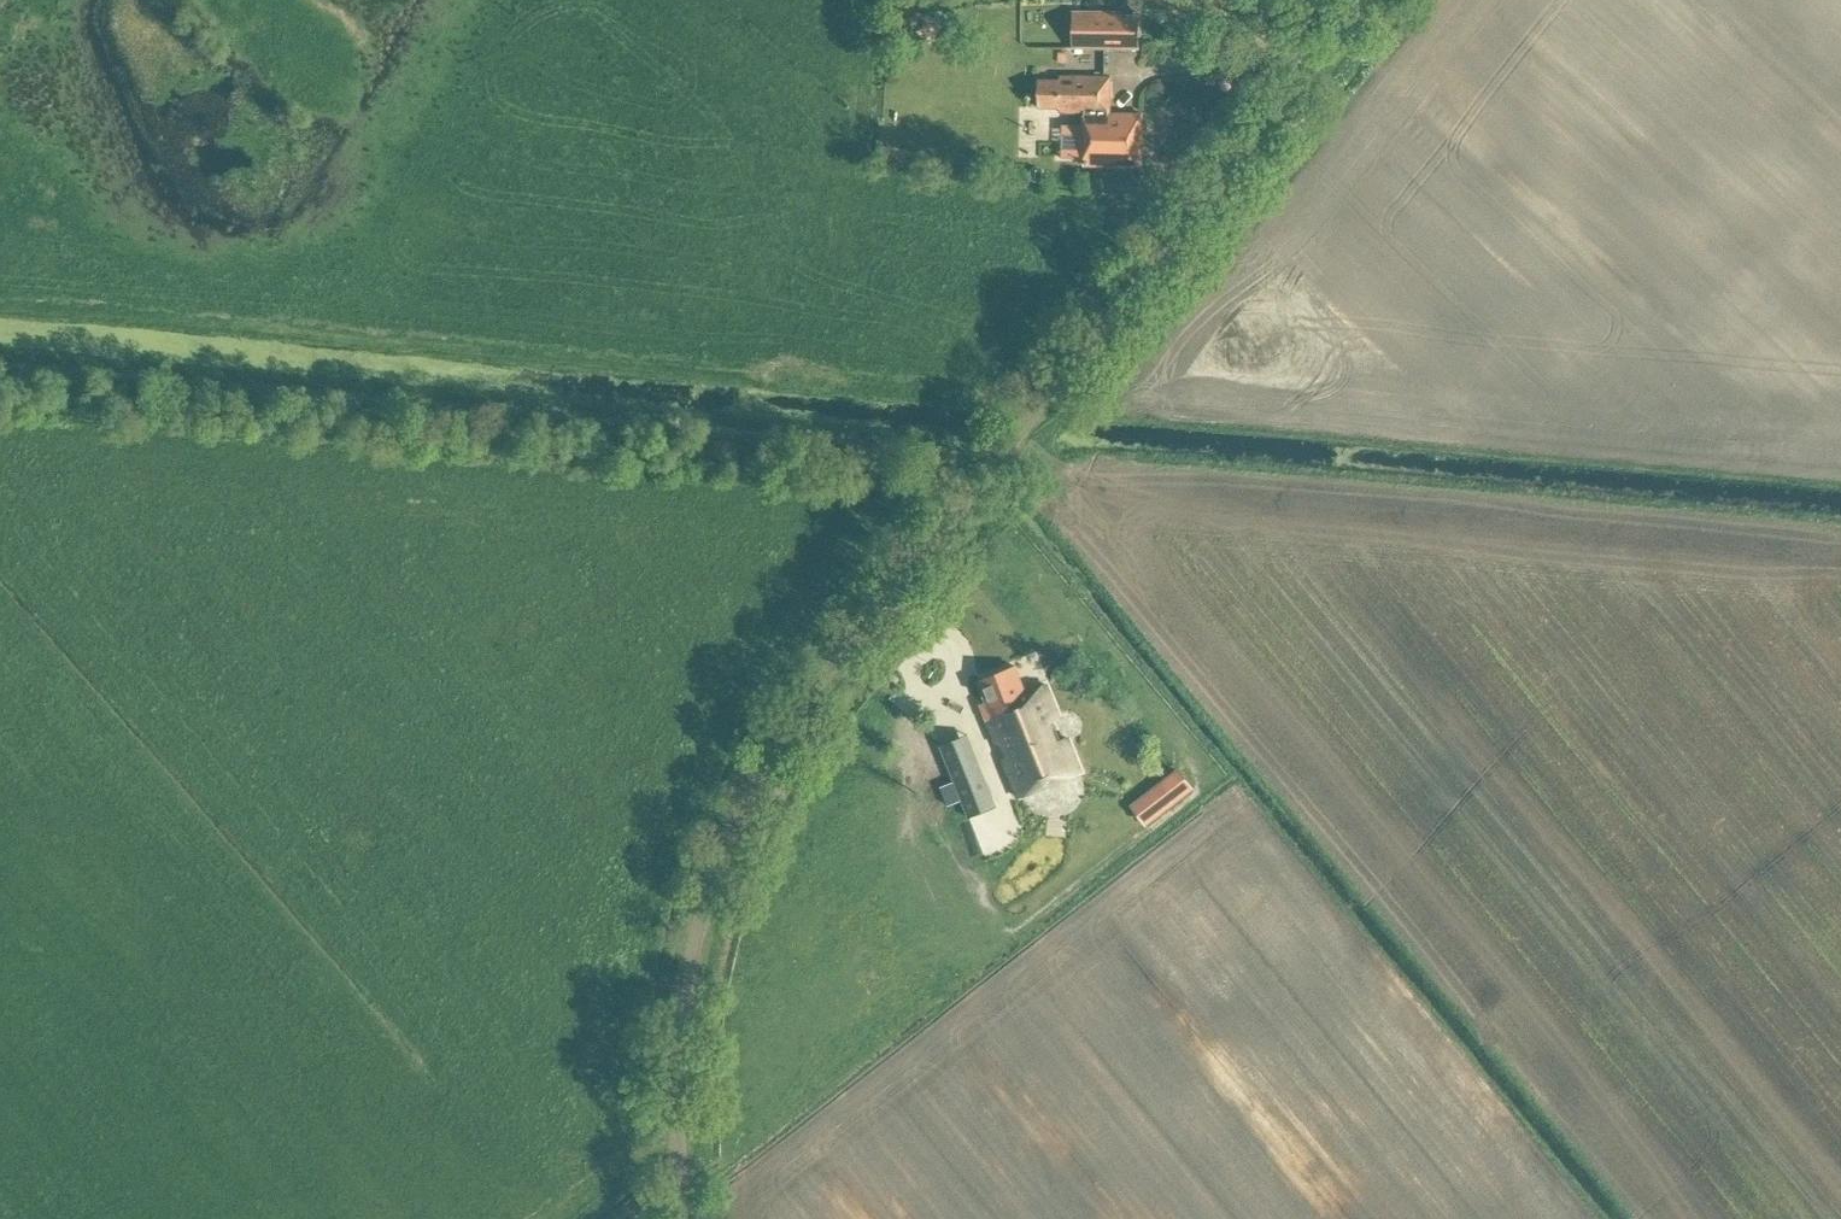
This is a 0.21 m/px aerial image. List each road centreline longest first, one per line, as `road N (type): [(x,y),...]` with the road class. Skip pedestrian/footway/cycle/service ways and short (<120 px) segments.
road 1 (unclassified): [(686,1218),(678,1106),(705,912),(808,704),(1384,0)]

